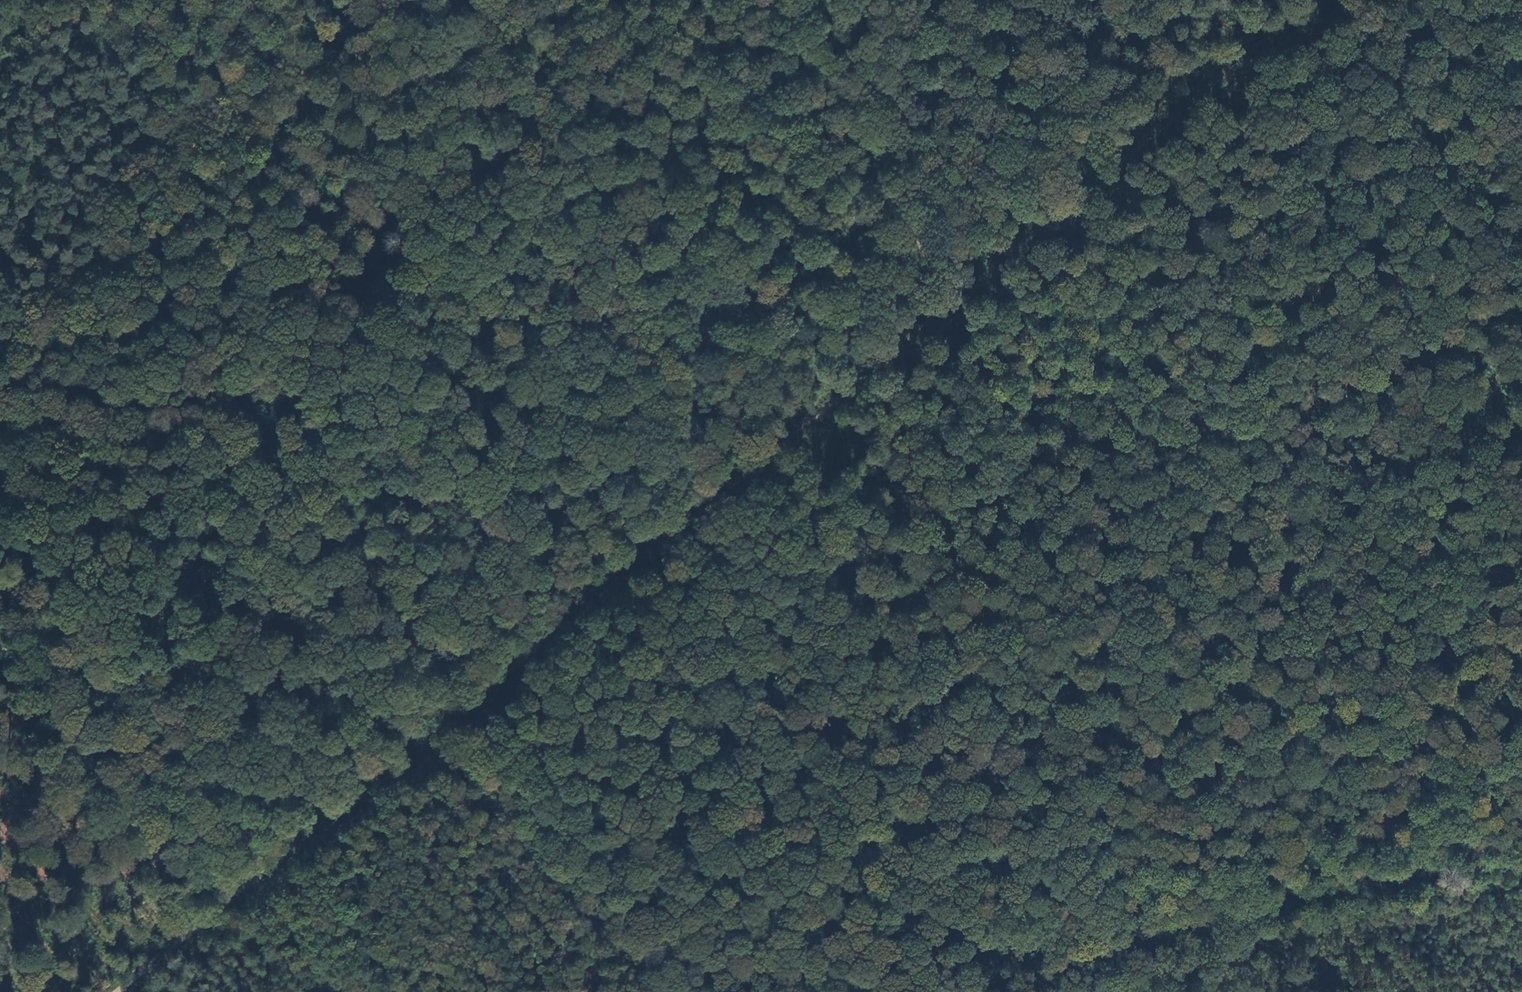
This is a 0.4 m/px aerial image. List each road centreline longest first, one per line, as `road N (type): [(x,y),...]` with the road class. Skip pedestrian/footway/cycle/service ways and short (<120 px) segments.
road 1 (track): [(825,404),(121,991)]
road 2 (track): [(1307,0),(825,404)]

